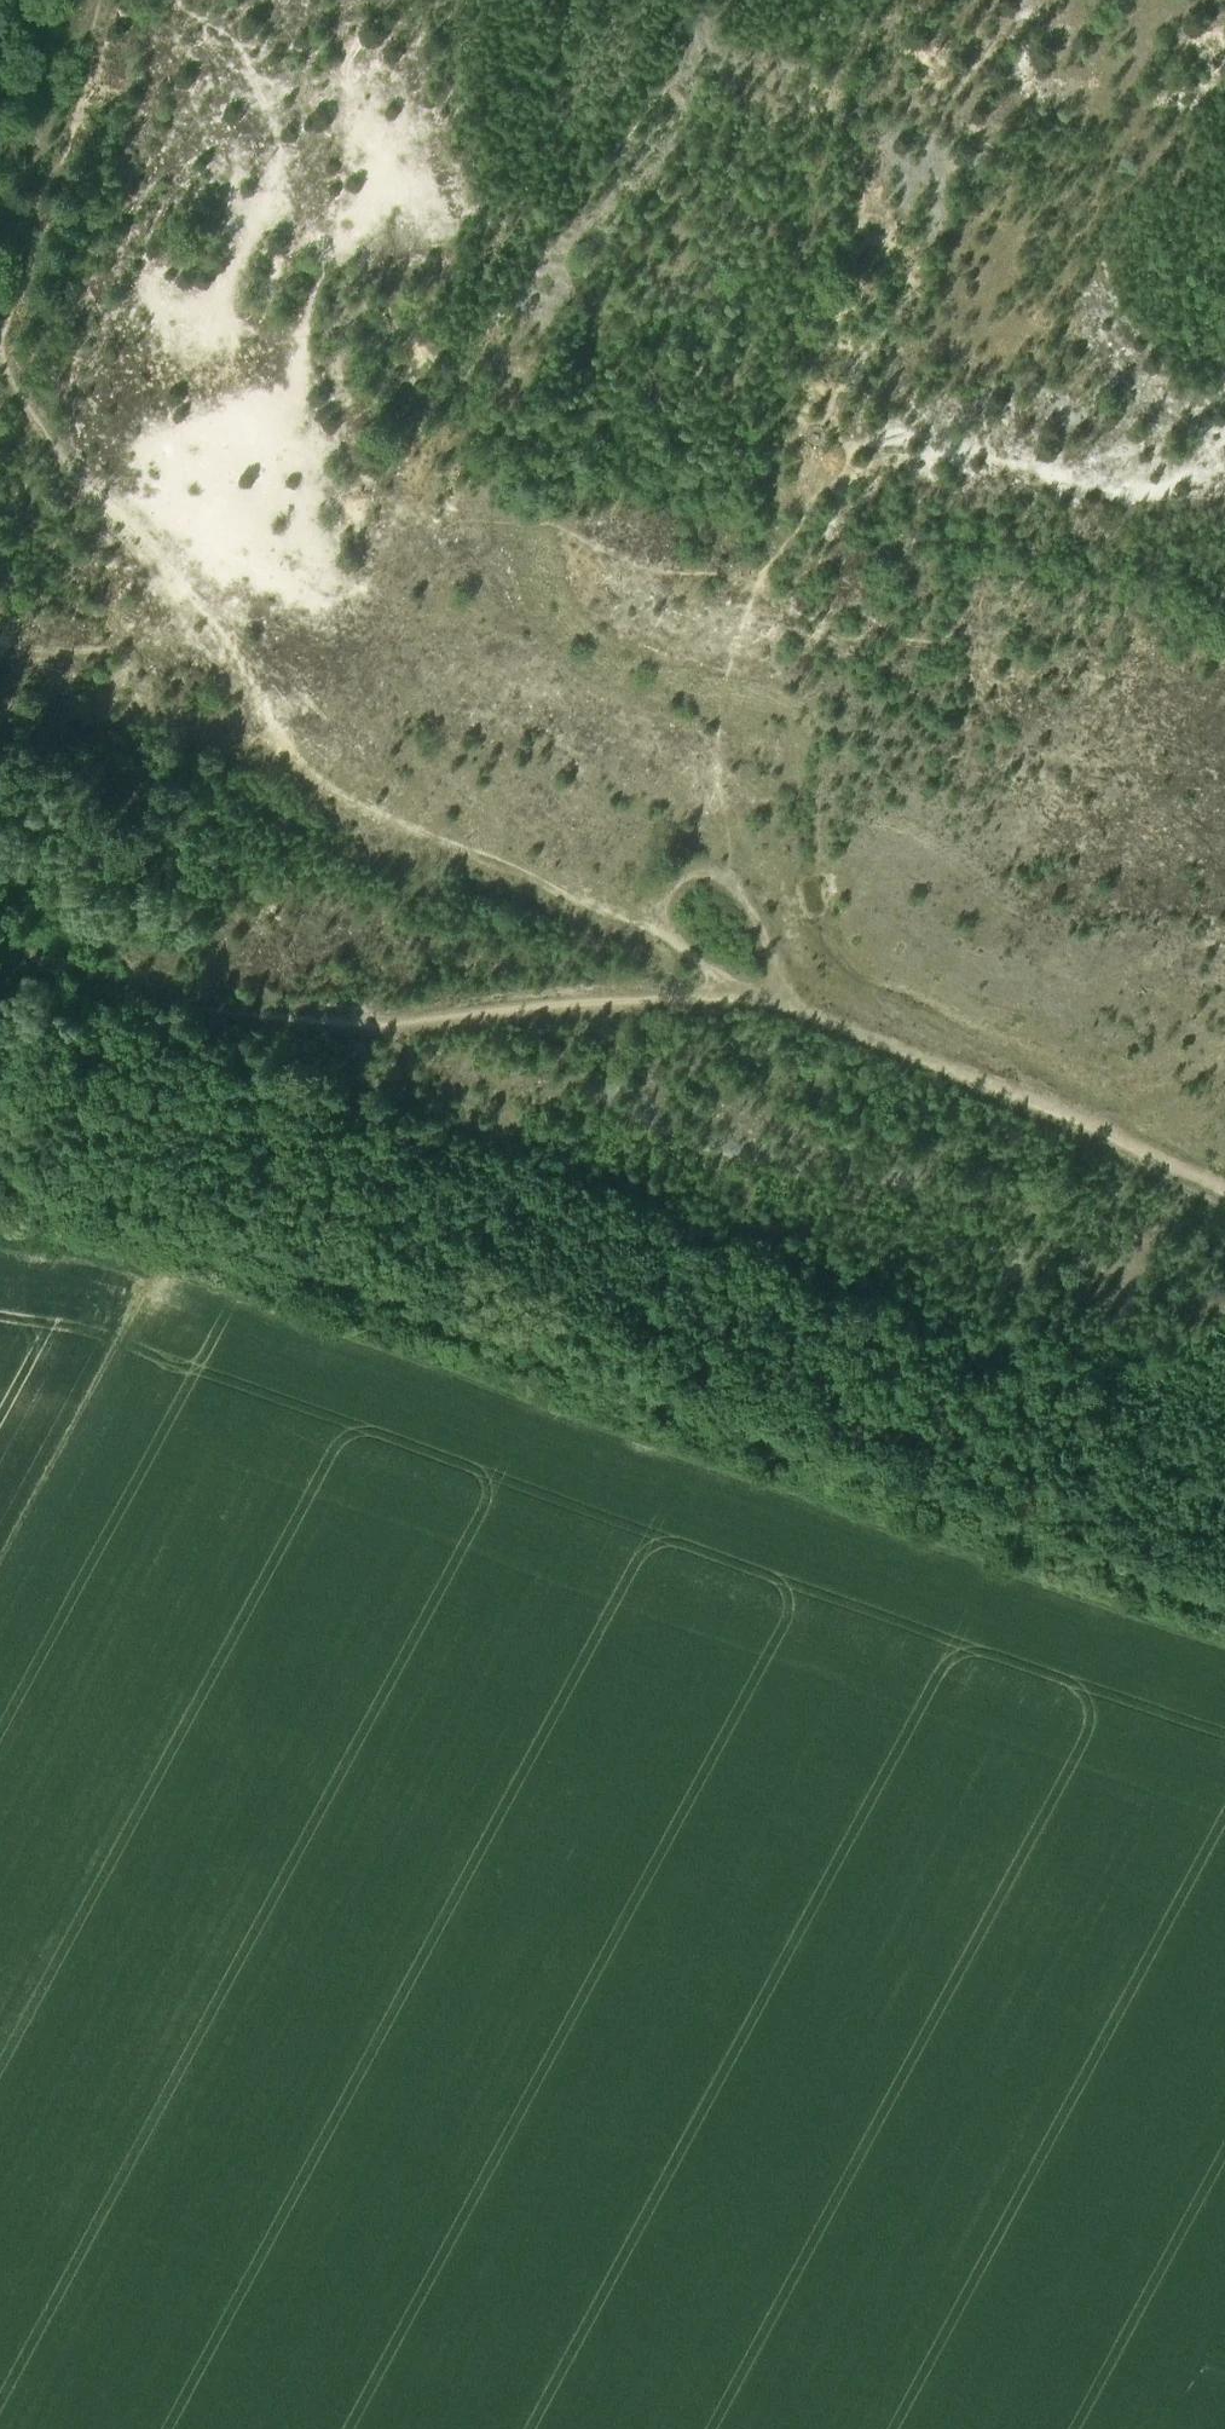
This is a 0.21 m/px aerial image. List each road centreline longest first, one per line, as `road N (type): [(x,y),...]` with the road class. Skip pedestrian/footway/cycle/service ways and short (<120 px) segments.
road 1 (track): [(747,1008),(782,1011),(1114,1137),(1224,1196)]
road 2 (track): [(747,1008),(741,990),(679,959),(666,933),(668,909),(685,879),(708,874),(748,903),(777,947),(782,1011)]
road 3 (track): [(0,315),(100,0)]
road 4 (track): [(123,1001),(31,879),(0,805)]
road 5 (track): [(0,1230),(161,1265)]

